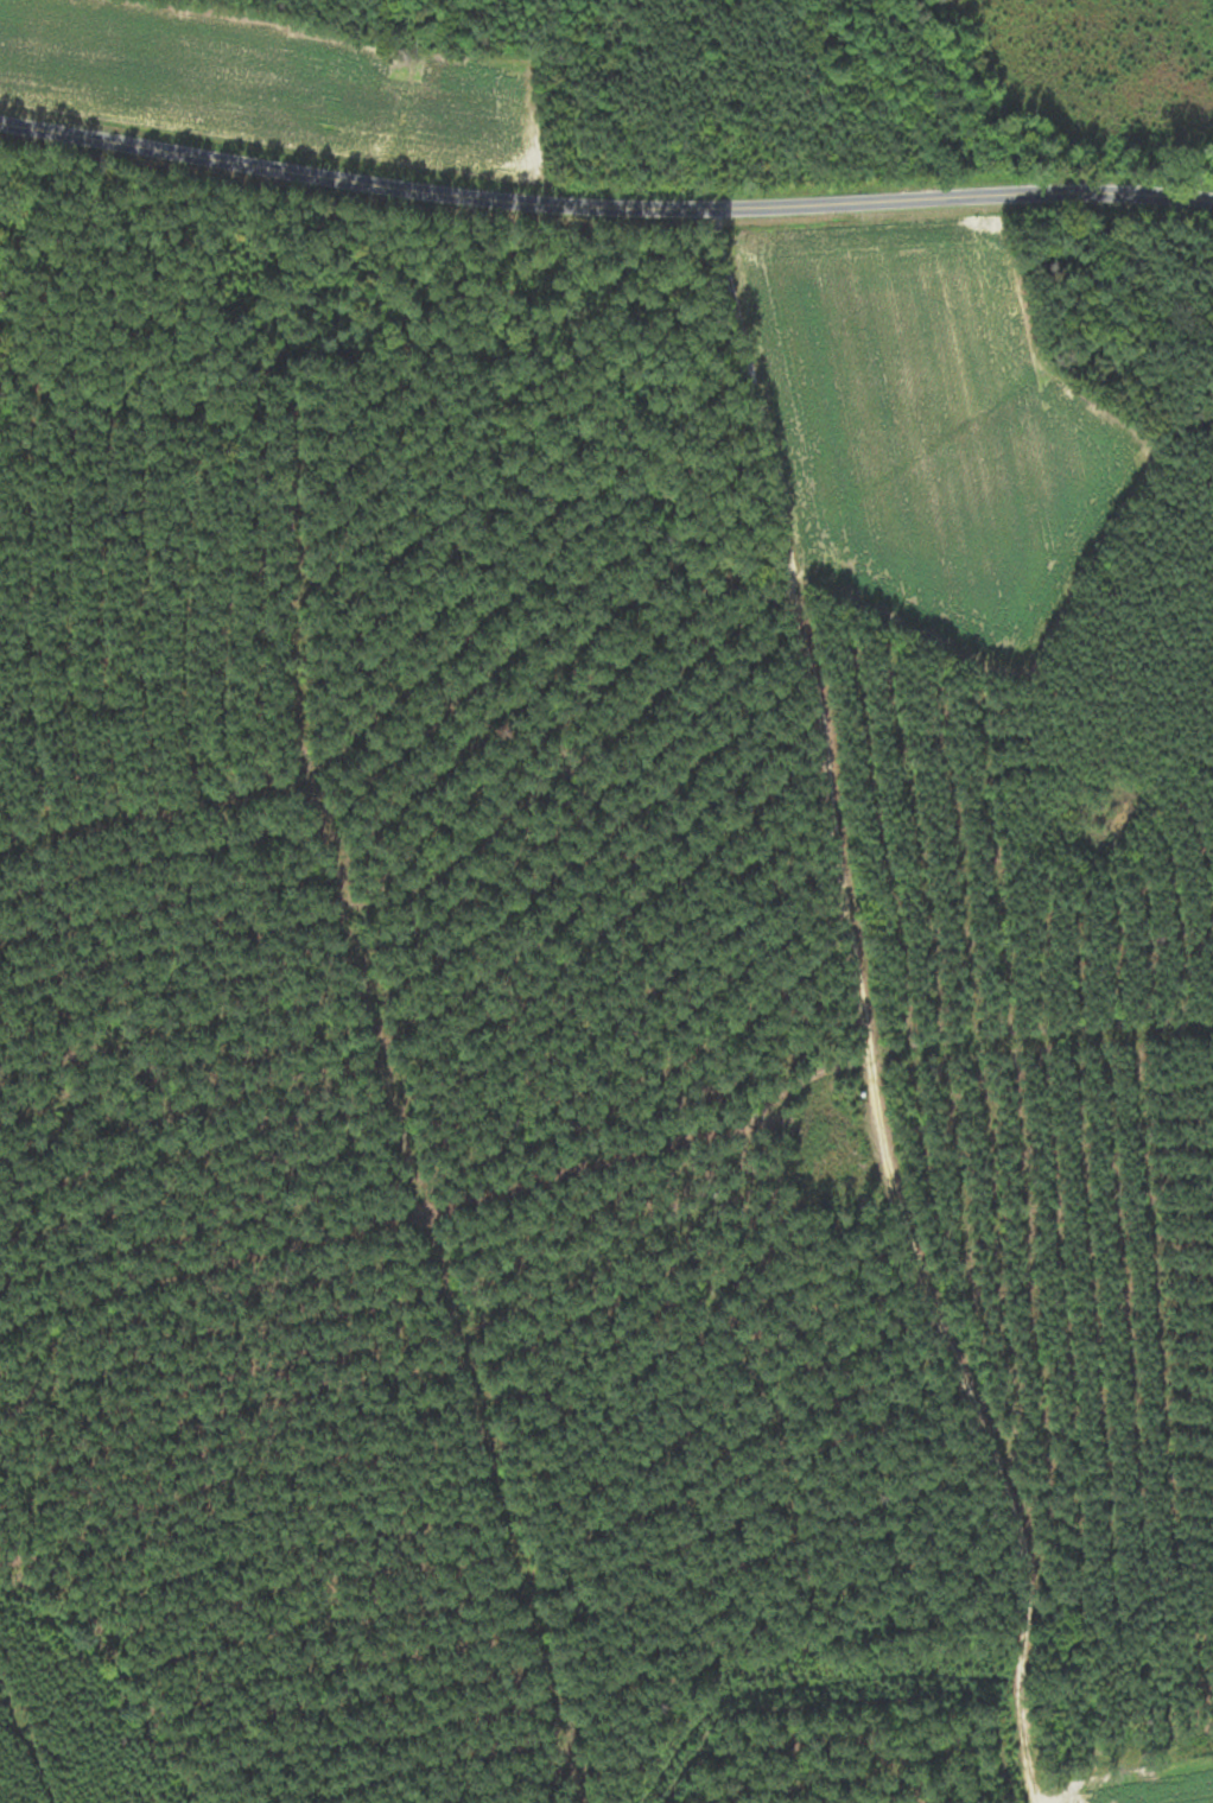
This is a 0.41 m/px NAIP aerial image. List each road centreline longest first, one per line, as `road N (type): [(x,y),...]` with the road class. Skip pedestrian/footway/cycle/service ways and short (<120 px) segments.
road 1 (residential): [(1212,201),(1093,192),(589,208),(456,197),(0,124)]

